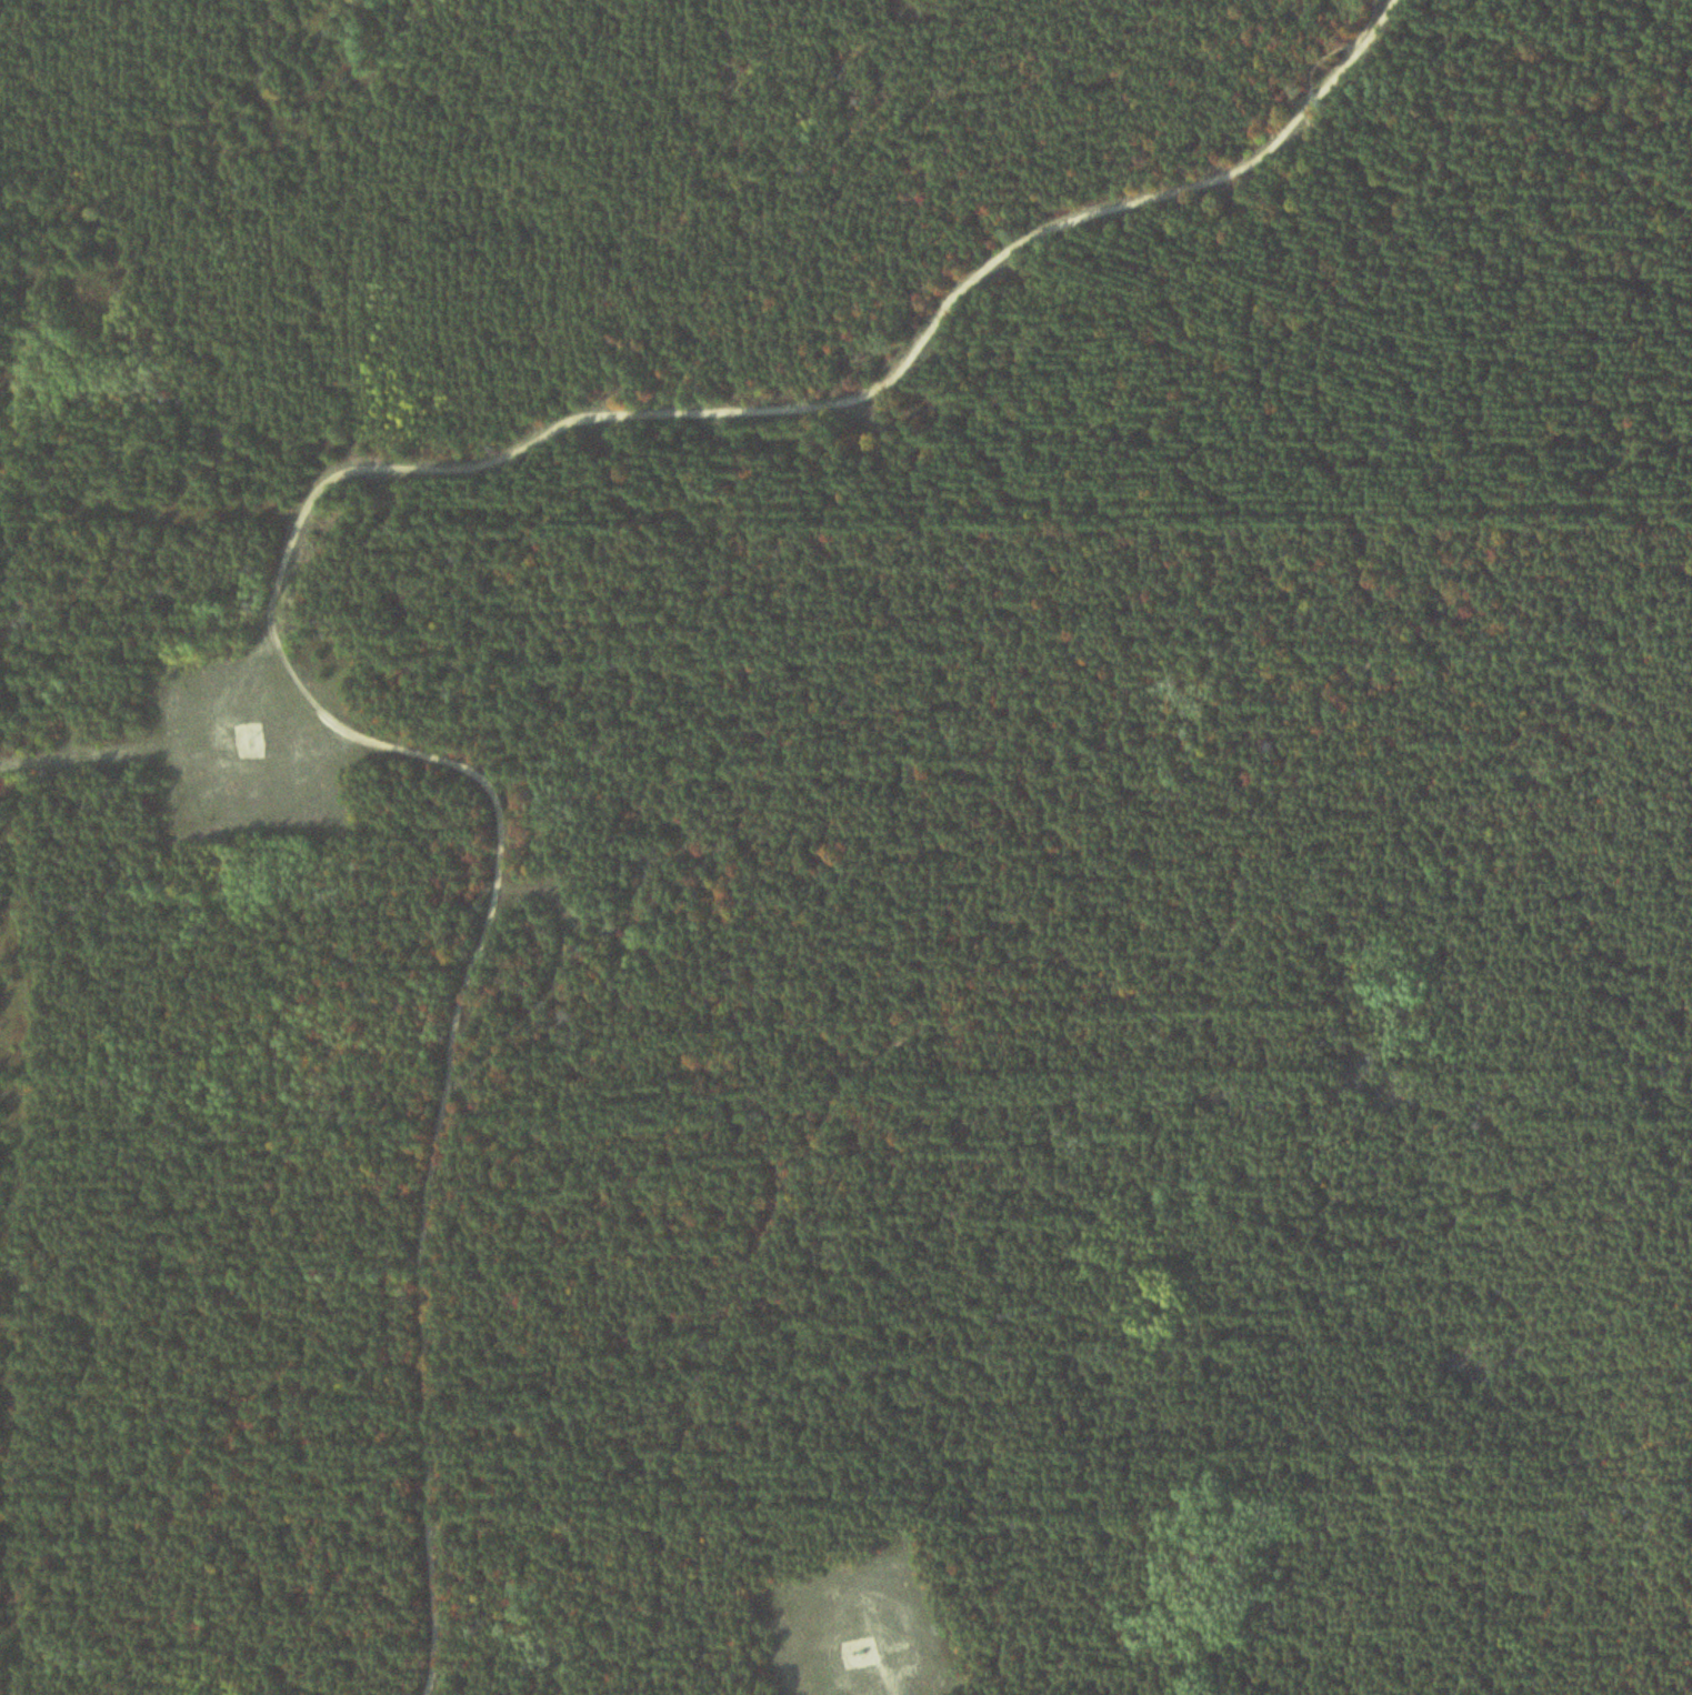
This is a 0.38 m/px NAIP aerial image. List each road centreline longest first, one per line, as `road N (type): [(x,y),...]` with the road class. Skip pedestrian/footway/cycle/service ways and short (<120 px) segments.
road 1 (residential): [(1392,0),(1371,43),(1232,178),(1064,221),(968,280),(873,390),(760,410),(589,422),(483,463),(349,469),(316,490),(271,573),(268,623)]
road 2 (track): [(268,623),(299,695),(348,734),(463,769),(499,808),(481,935),(447,1067),(423,1235),(434,1678),(421,1694)]

